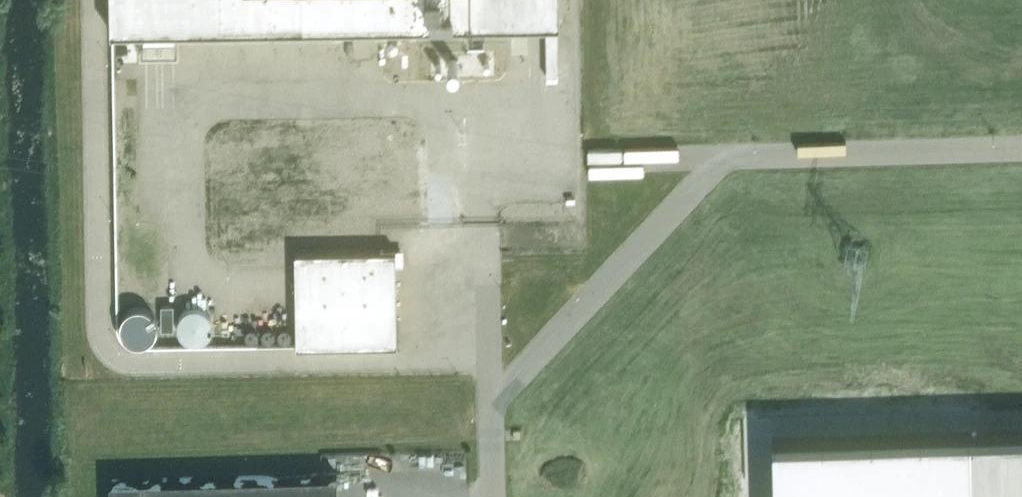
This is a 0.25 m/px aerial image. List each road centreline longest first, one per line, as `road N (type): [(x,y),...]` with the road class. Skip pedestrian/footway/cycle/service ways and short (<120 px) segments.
road 1 (unclassified): [(1021,147),(741,156),(714,168),(492,402),(494,496)]

